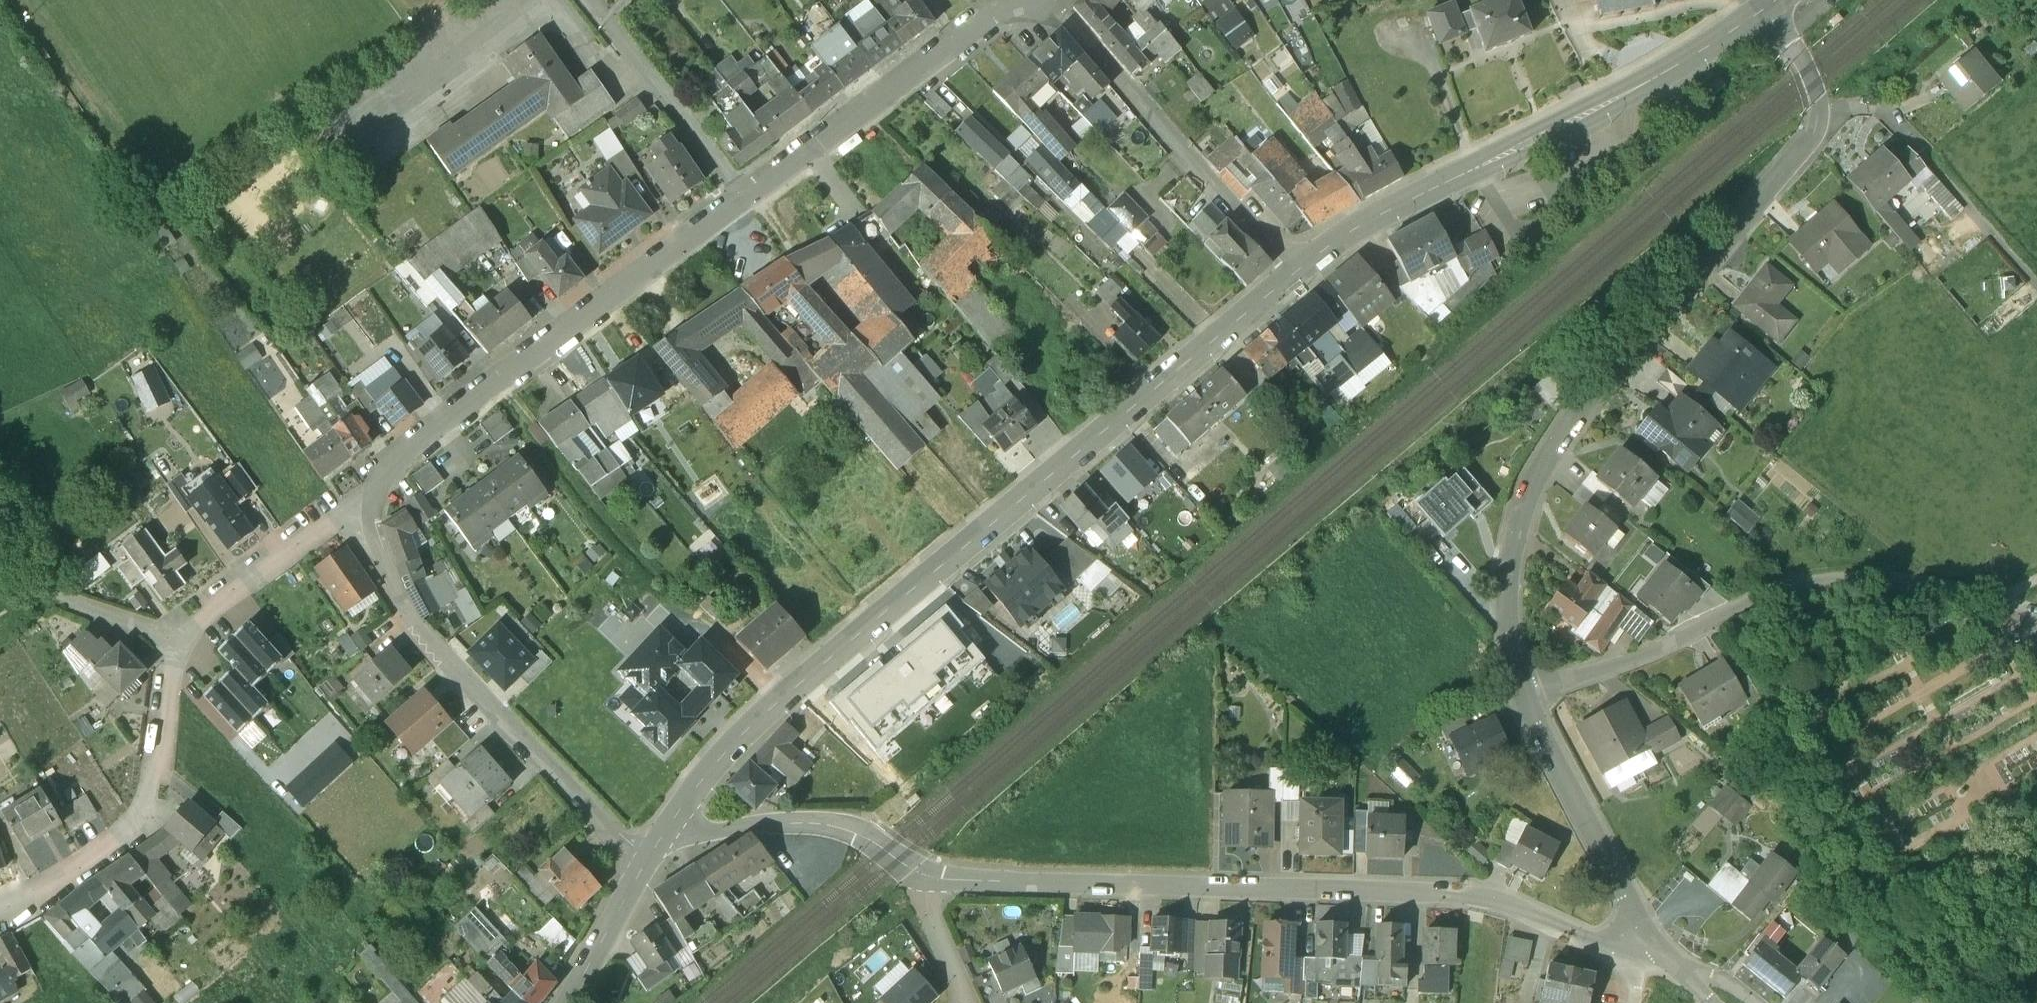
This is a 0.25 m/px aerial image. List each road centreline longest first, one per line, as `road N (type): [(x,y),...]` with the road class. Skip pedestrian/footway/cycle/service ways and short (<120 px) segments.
road 1 (secondary): [(671,822),(732,746),(1293,265)]
road 2 (residential): [(1767,3),(1797,43),(1828,114),(1639,342),(1534,485),(1513,556),(1508,609),(1528,699)]
road 3 (residential): [(1640,943),(1588,941),(1476,895),(938,888)]
road 4 (residential): [(359,500),(165,640),(145,813),(58,885),(0,906)]
road 5 (secondary): [(1293,265),(1710,43),(1767,3)]
road 6 (residential): [(1528,699),(1637,659),(1787,589),(1849,579),(1916,582),(2036,606)]
road 7 (residential): [(743,198),(359,500)]
road 8 (residential): [(359,500),(404,609),(642,864)]
road 9 (residential): [(1047,5),(999,6),(743,198)]
road 10 (residential): [(1293,265),(1047,5)]
road 11 (residential): [(938,888),(846,829),(799,822),(705,832),(671,822)]
road 12 (residential): [(1528,699),(1640,943)]
road 13 (residential): [(743,198),(592,0)]
road 14 (track): [(0,512),(69,603),(165,640)]
road 15 (secondary): [(568,1002),(642,864)]
road 16 (residential): [(938,888),(930,918),(968,1002)]

